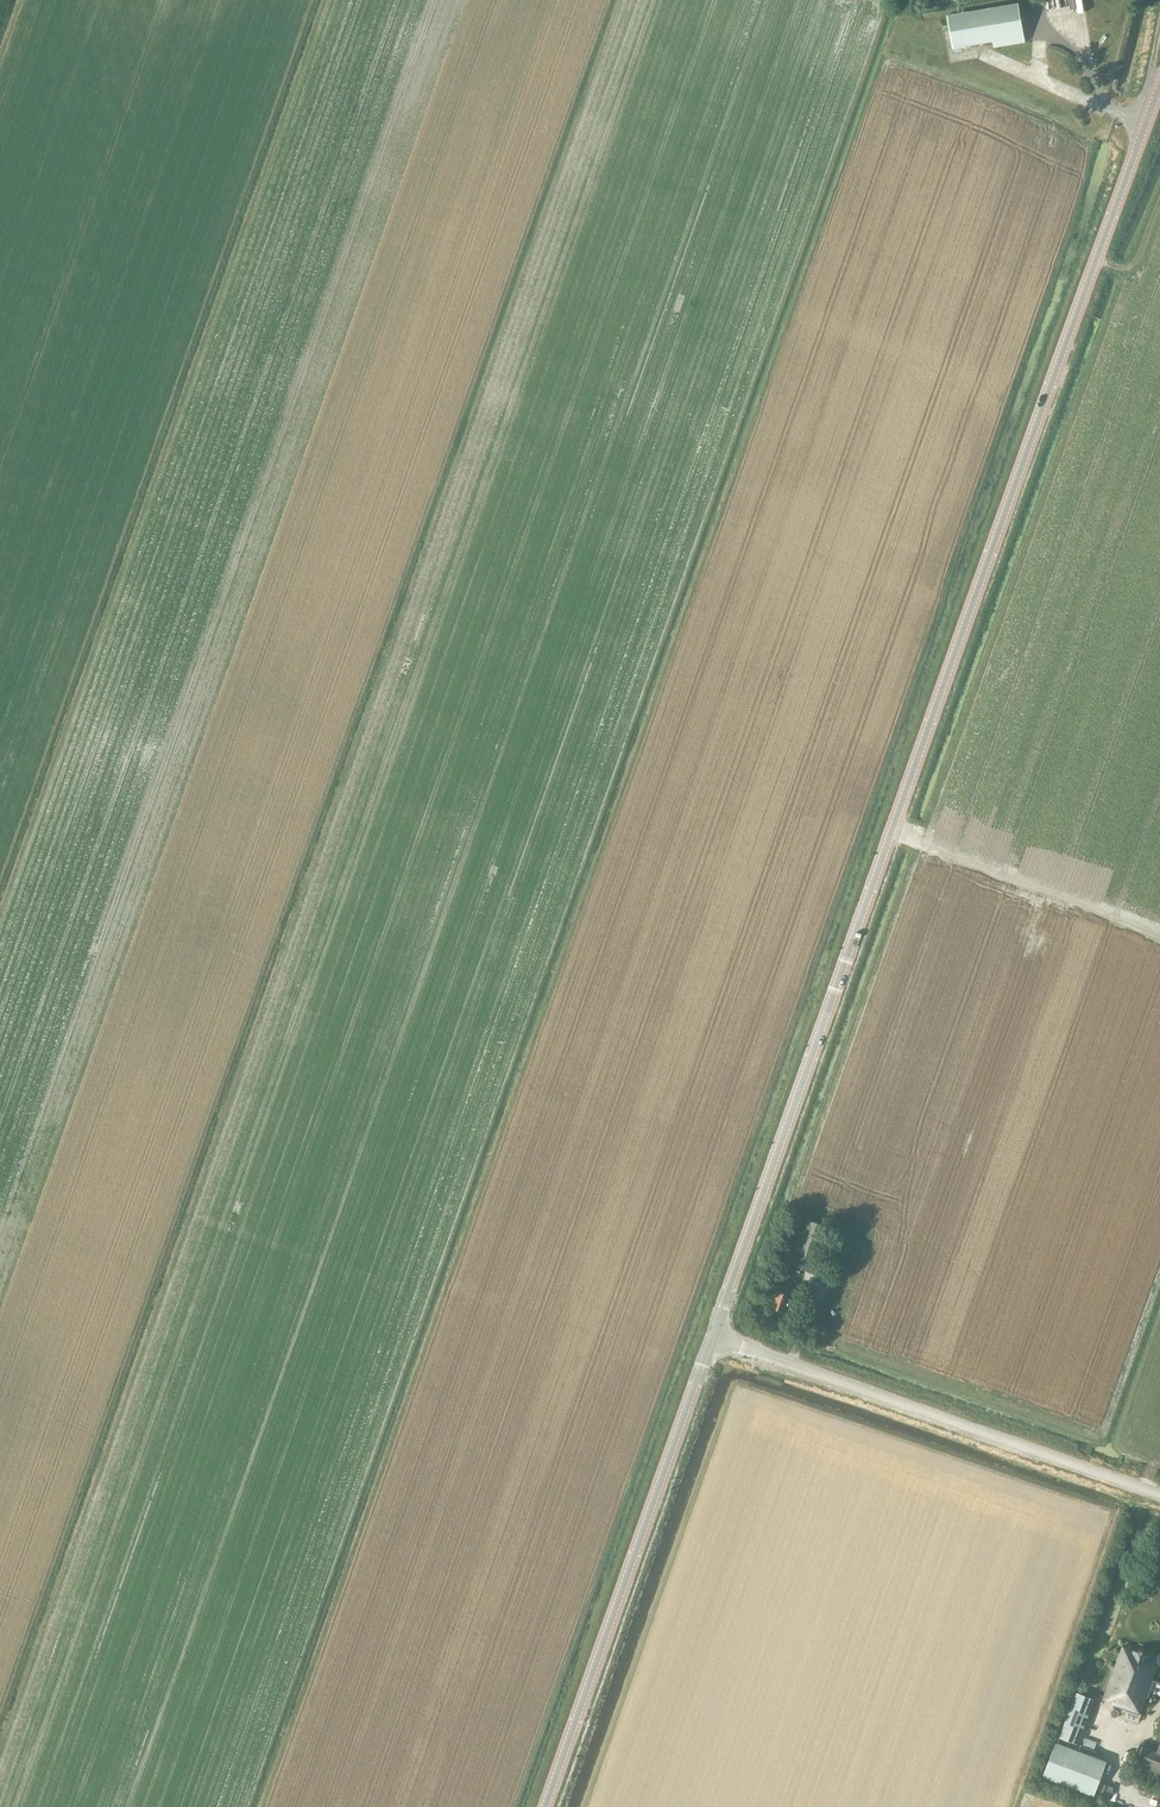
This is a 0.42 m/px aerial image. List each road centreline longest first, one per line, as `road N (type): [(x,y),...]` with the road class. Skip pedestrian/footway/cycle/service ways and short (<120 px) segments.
road 1 (tertiary): [(712,1338),(1159,86)]
road 2 (tertiary): [(545,1806),(712,1338)]
road 3 (unclassified): [(1159,1497),(980,1441),(712,1338)]

